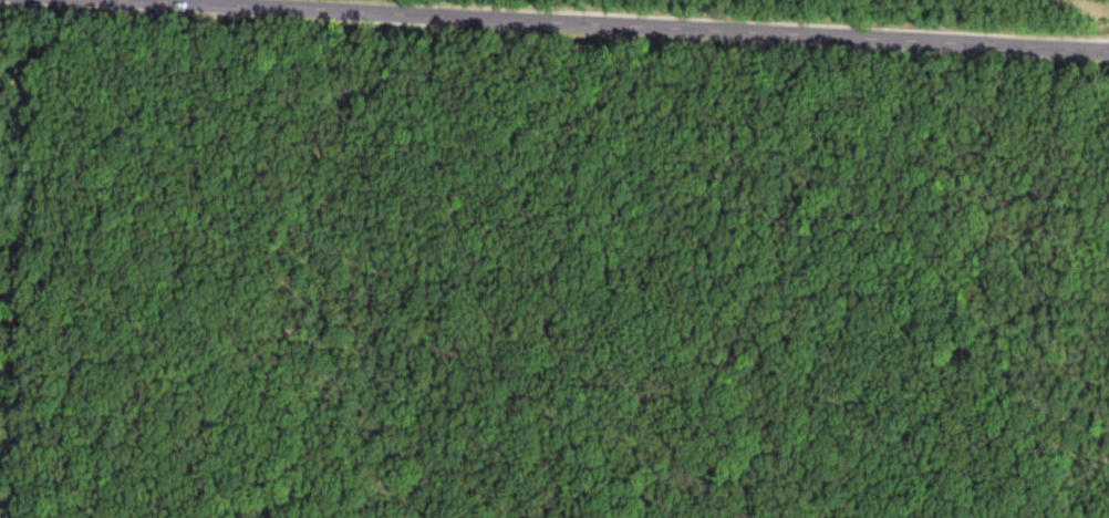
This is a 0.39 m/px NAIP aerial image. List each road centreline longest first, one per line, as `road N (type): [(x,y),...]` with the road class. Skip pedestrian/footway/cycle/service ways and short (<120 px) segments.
road 1 (residential): [(1108,52),(138,0)]

